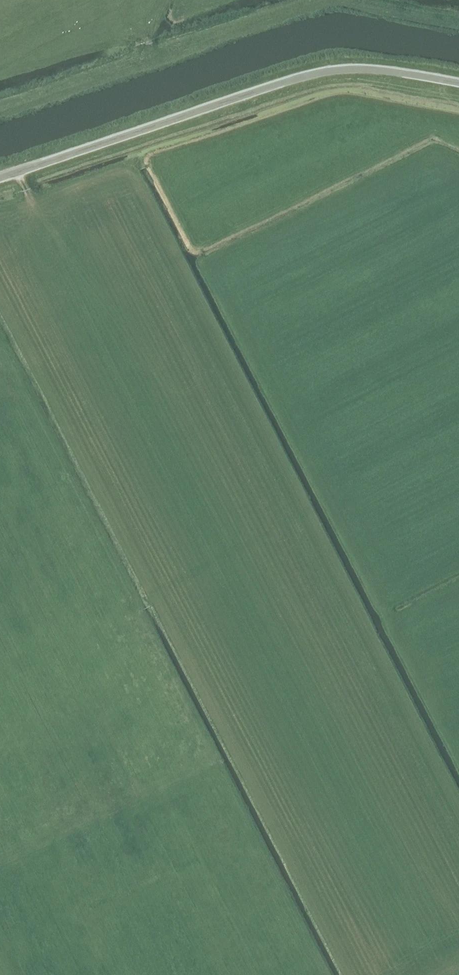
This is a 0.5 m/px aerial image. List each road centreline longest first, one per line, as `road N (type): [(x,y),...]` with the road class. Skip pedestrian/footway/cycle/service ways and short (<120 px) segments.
road 1 (unclassified): [(458,85),(337,69),(0,179)]

